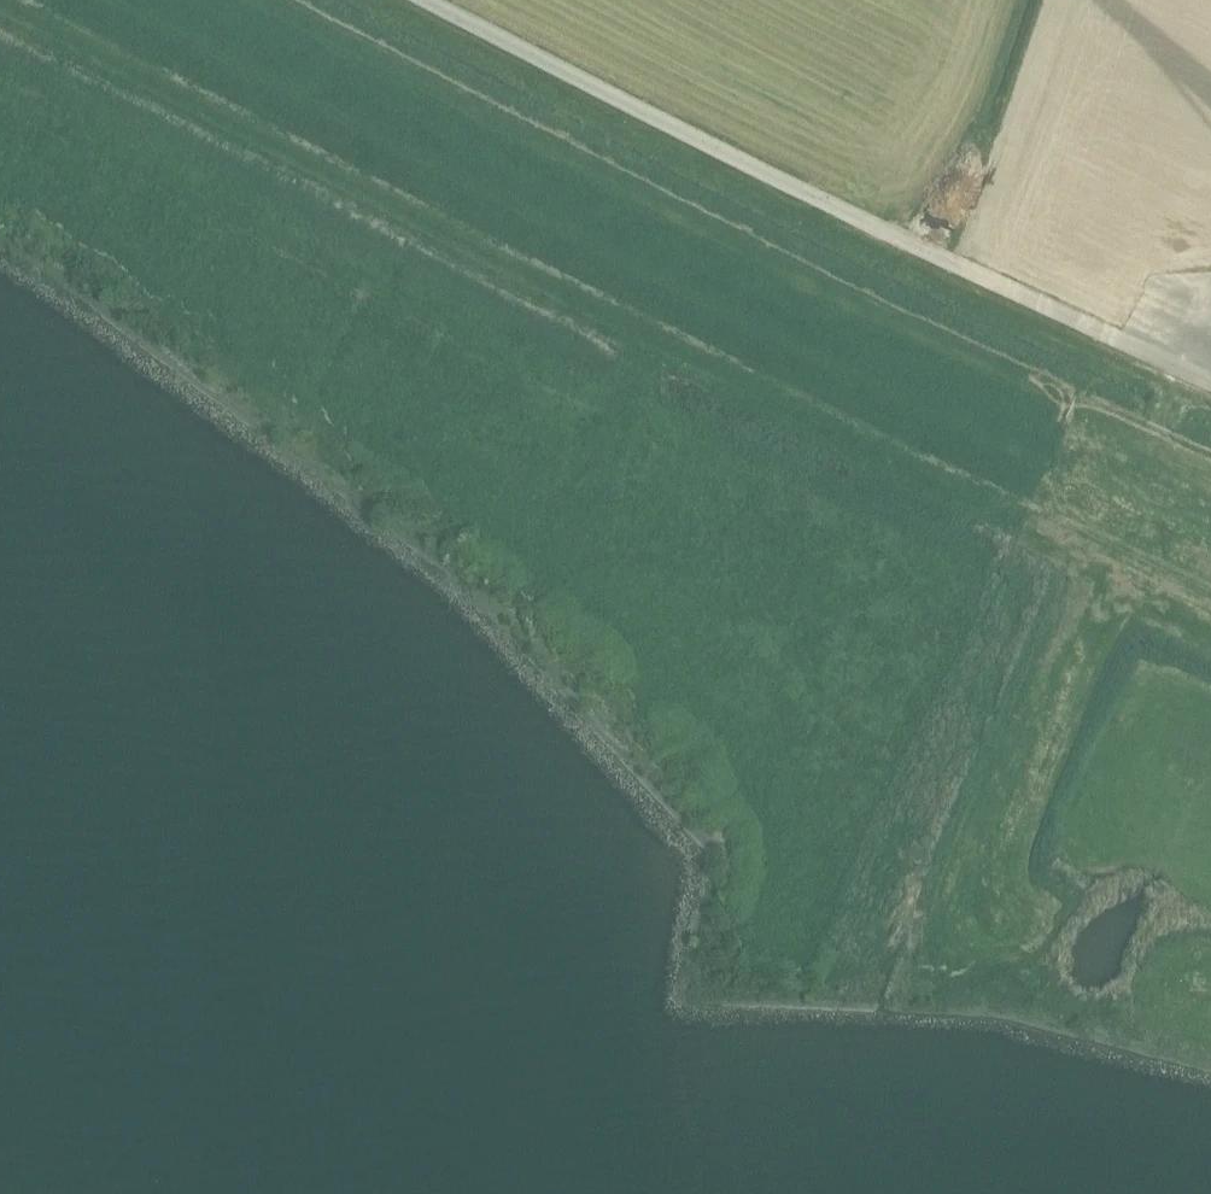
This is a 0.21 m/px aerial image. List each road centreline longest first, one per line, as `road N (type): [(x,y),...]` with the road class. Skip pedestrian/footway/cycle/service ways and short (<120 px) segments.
road 1 (track): [(249,0),(865,318),(1210,471)]
road 2 (track): [(1210,387),(623,112),(411,0)]

